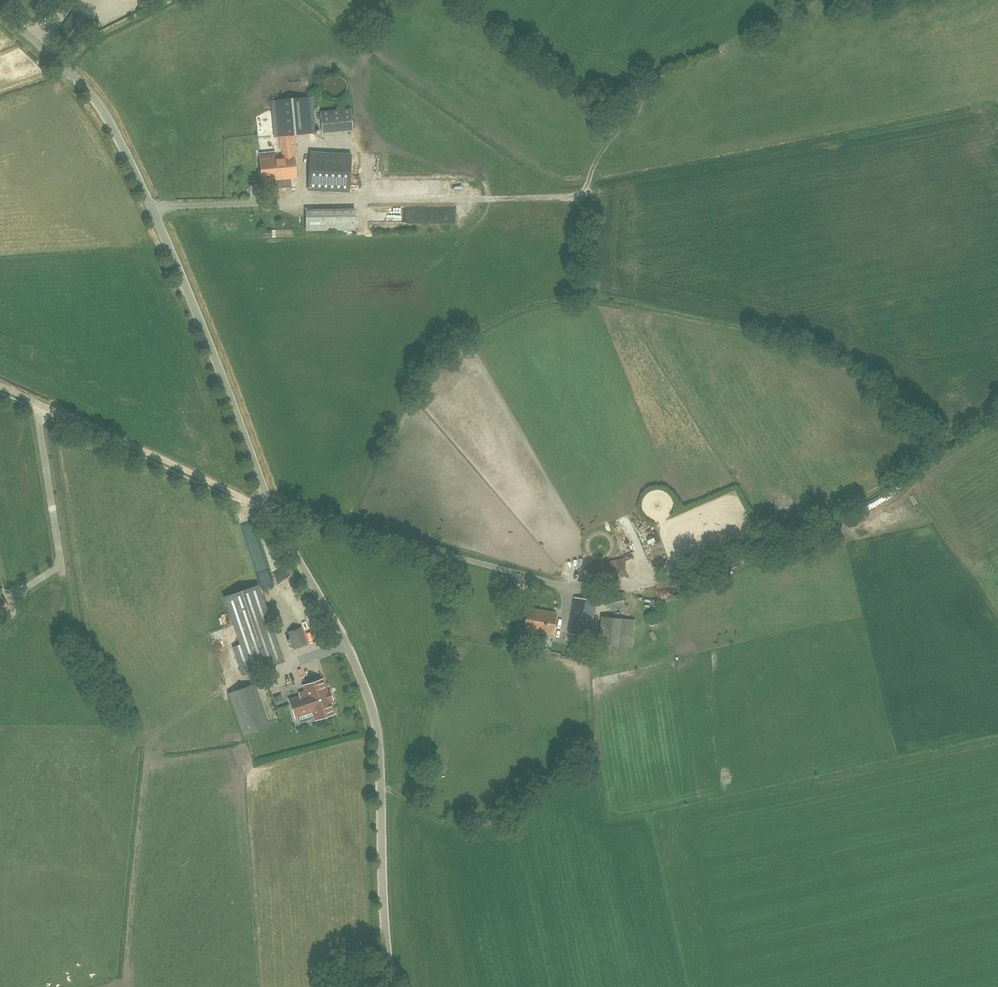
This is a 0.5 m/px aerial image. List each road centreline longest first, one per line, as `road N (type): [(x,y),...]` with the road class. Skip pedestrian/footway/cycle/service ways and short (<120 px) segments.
road 1 (unclassified): [(269,507),(122,143),(98,99),(0,13)]
road 2 (unclassified): [(391,986),(375,718),(344,639),(269,507)]
road 3 (unclassified): [(555,584),(269,507)]
road 4 (track): [(269,507),(0,387)]

